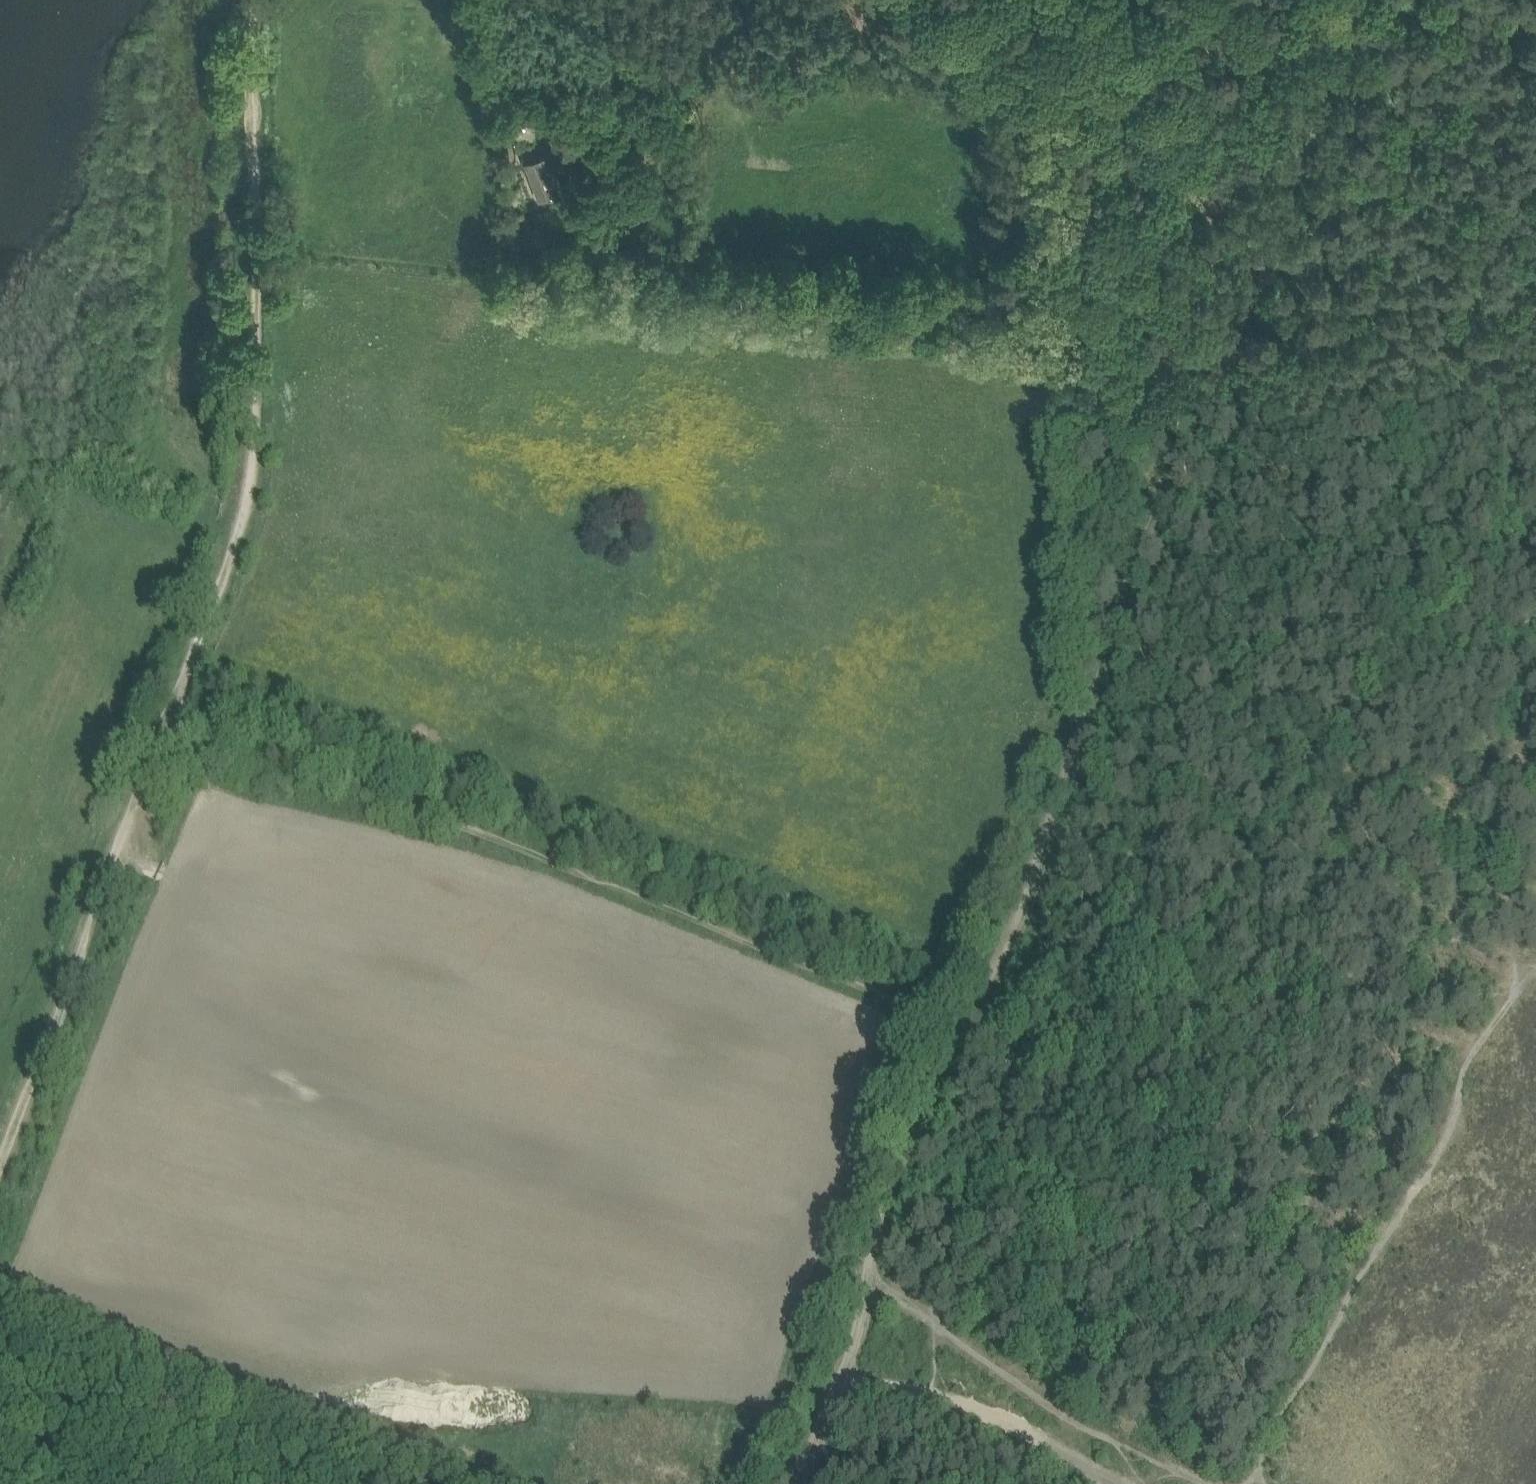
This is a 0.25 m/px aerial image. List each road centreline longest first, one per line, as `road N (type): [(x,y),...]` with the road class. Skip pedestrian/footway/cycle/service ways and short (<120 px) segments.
road 1 (track): [(173,708),(251,482),(251,0)]
road 2 (track): [(0,1161),(173,708)]
road 3 (track): [(935,1328),(1086,1426),(1218,1483)]
road 4 (track): [(1107,1483),(1018,1433),(837,1386)]

